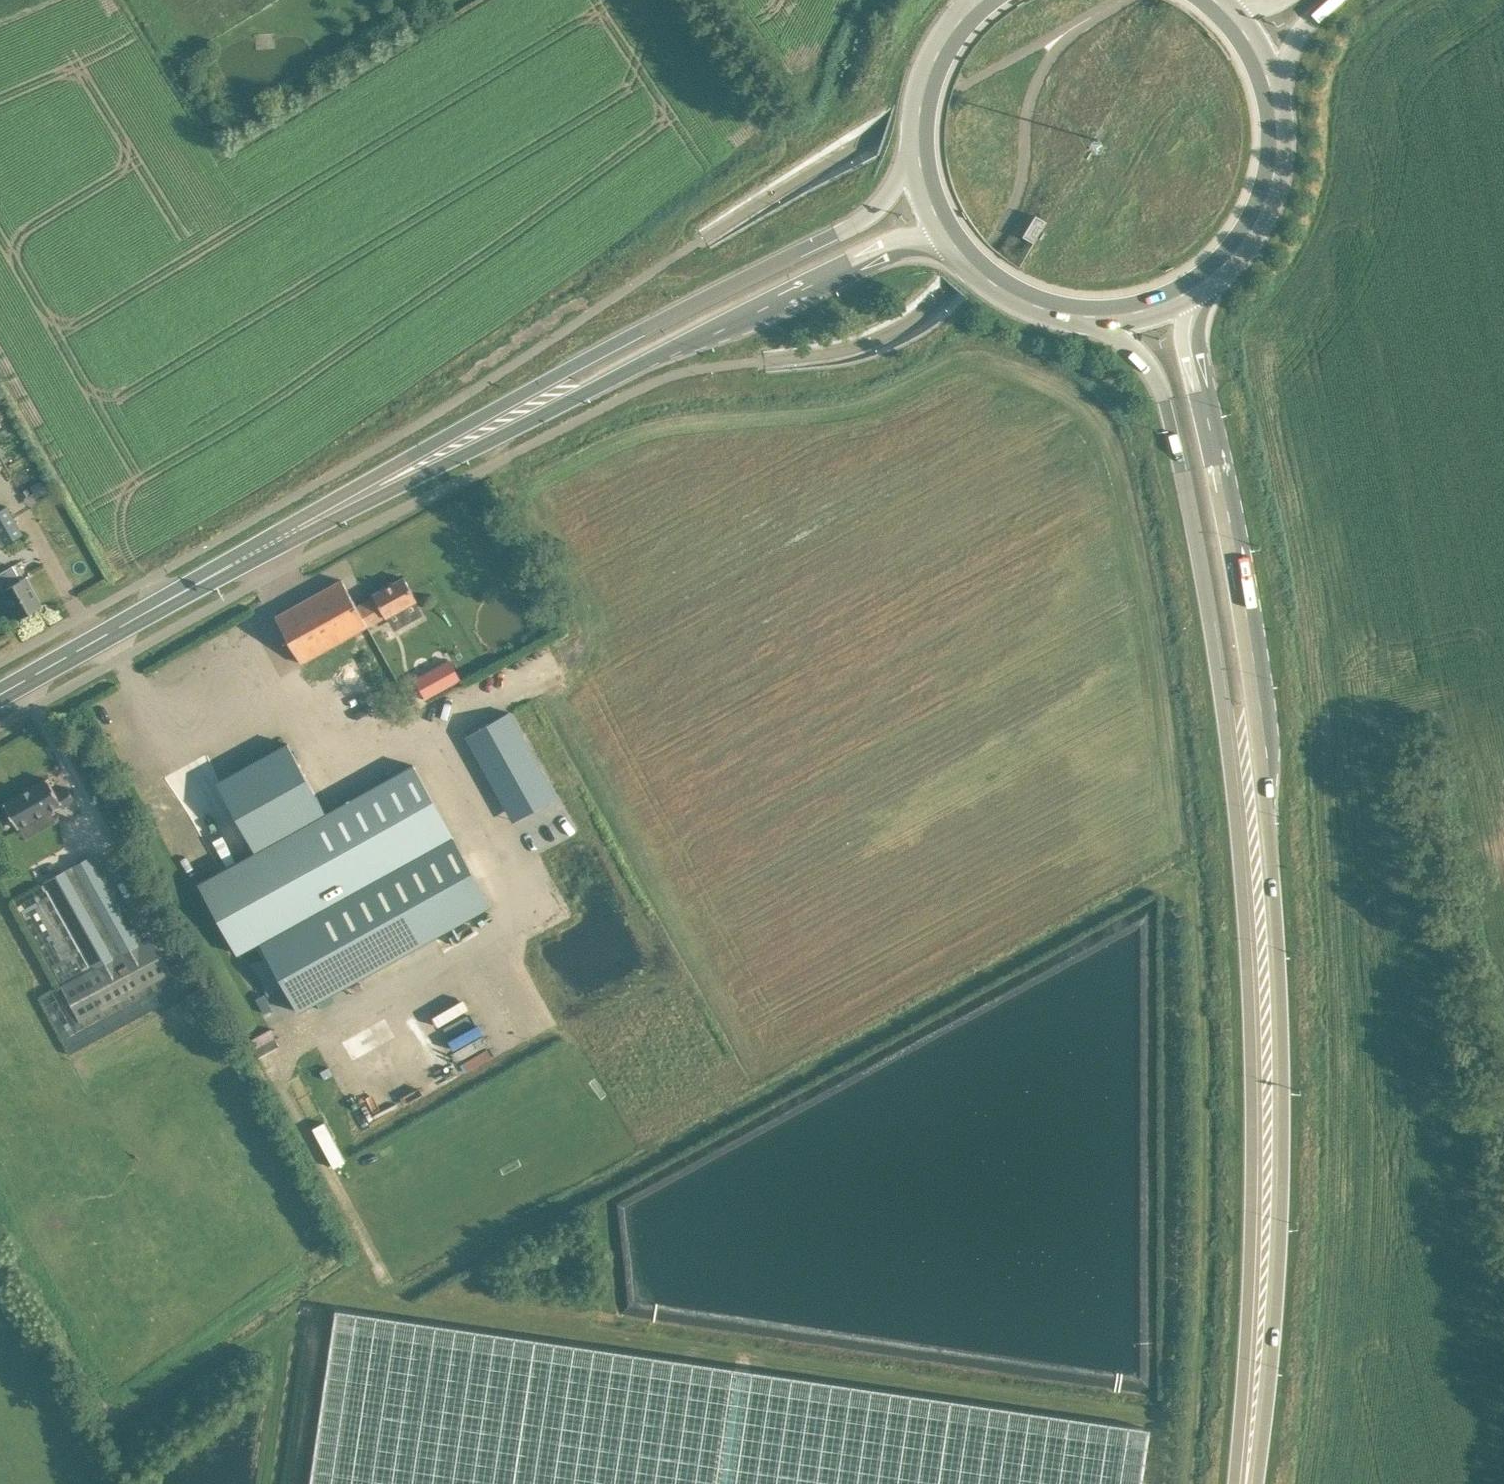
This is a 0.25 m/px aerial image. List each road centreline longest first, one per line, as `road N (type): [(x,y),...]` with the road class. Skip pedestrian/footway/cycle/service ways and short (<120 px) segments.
road 1 (primary): [(1248,1483),(1267,1278),(1266,1029),(1243,741)]
road 2 (secondary): [(0,694),(476,432)]
road 3 (secondary): [(917,146),(890,192),(861,219),(574,366),(476,432)]
road 4 (secondary): [(476,432),(592,391),(895,241),(947,237)]
road 5 (primary): [(1243,741),(1254,691),(1190,346),(1199,288)]
road 6 (primary): [(1100,318),(1139,354),(1161,393),(1222,698),(1243,741)]
road 7 (track): [(1452,935),(1503,1173)]
road 8 (primary): [(1199,288),(1241,248),(1262,214),(1279,146),(1273,89)]
road 9 (primary): [(947,237),(1008,294),(1047,310),(1100,318)]
road 10 (primary): [(980,0),(931,65),(917,146)]
road 11 (unclassified): [(788,116),(710,0)]

